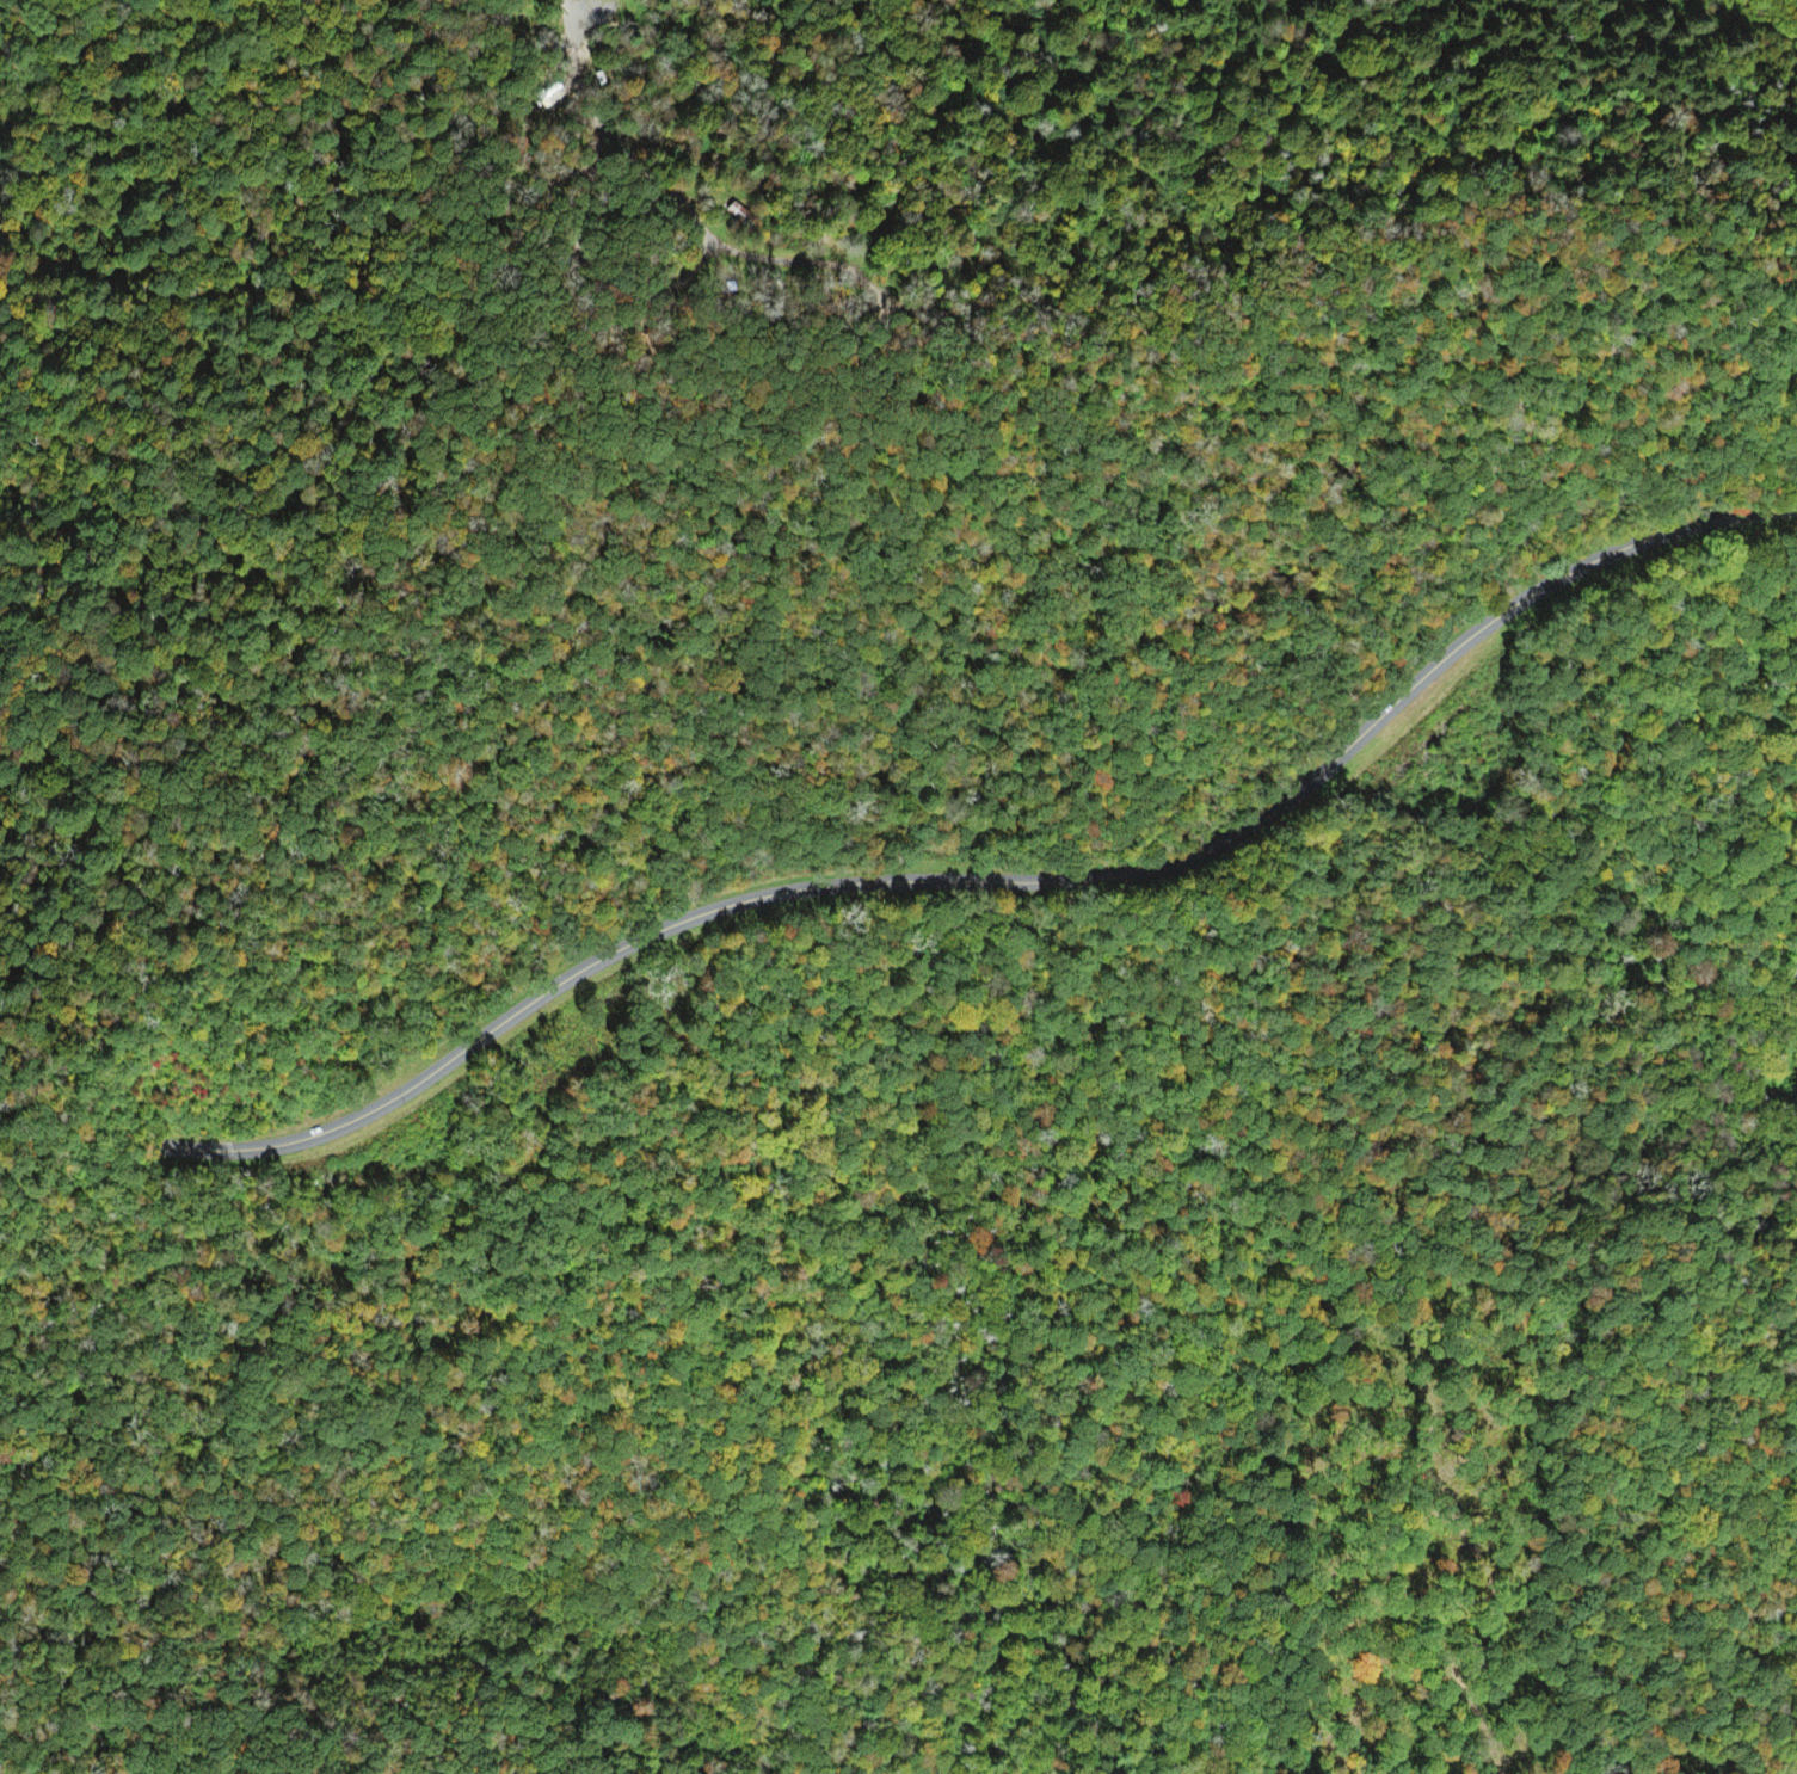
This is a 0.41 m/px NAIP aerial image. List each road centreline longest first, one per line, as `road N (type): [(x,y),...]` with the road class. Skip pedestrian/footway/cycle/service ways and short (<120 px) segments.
road 1 (secondary): [(1796,507),(1664,534),(1561,578),(1446,658),(1273,814),(1206,854),(1109,877),(878,881),(736,903),(589,966),(426,1078),(326,1132),(245,1148),(159,1144)]

